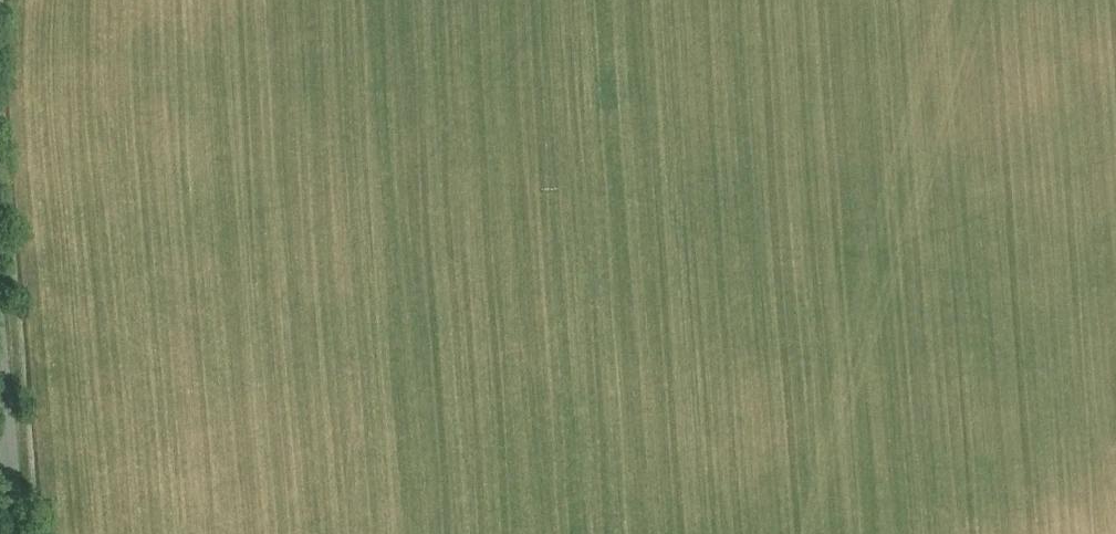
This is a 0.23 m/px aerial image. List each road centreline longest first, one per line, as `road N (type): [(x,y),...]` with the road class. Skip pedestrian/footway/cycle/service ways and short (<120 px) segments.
road 1 (unclassified): [(14,533),(0,380)]

